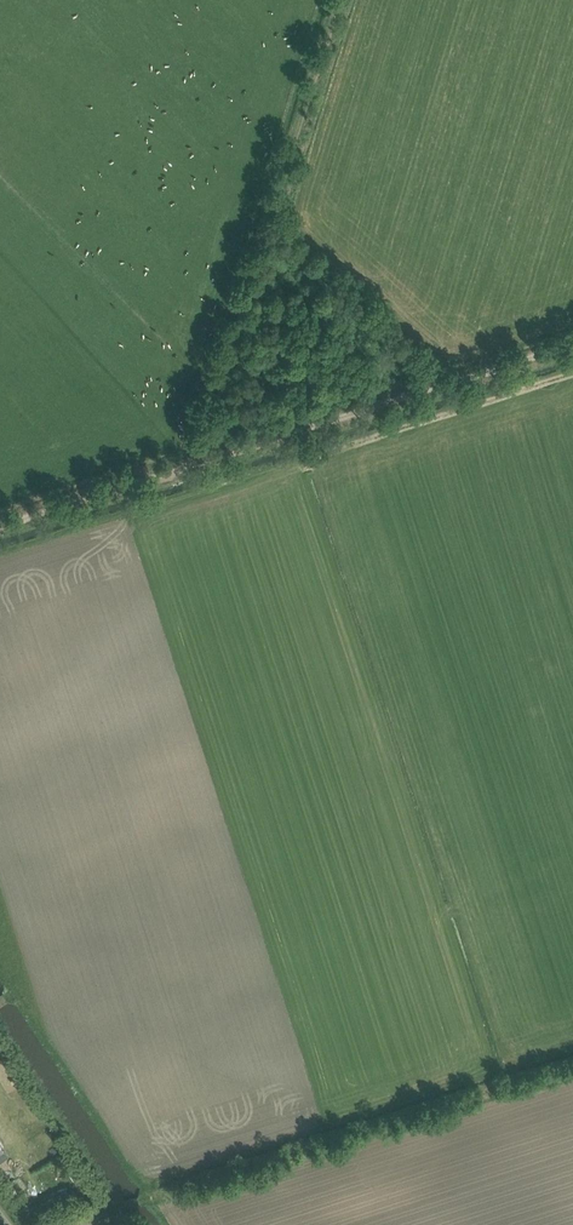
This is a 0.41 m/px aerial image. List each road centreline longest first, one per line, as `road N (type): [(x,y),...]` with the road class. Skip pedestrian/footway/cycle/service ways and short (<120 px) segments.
road 1 (track): [(572,351),(0,532)]

